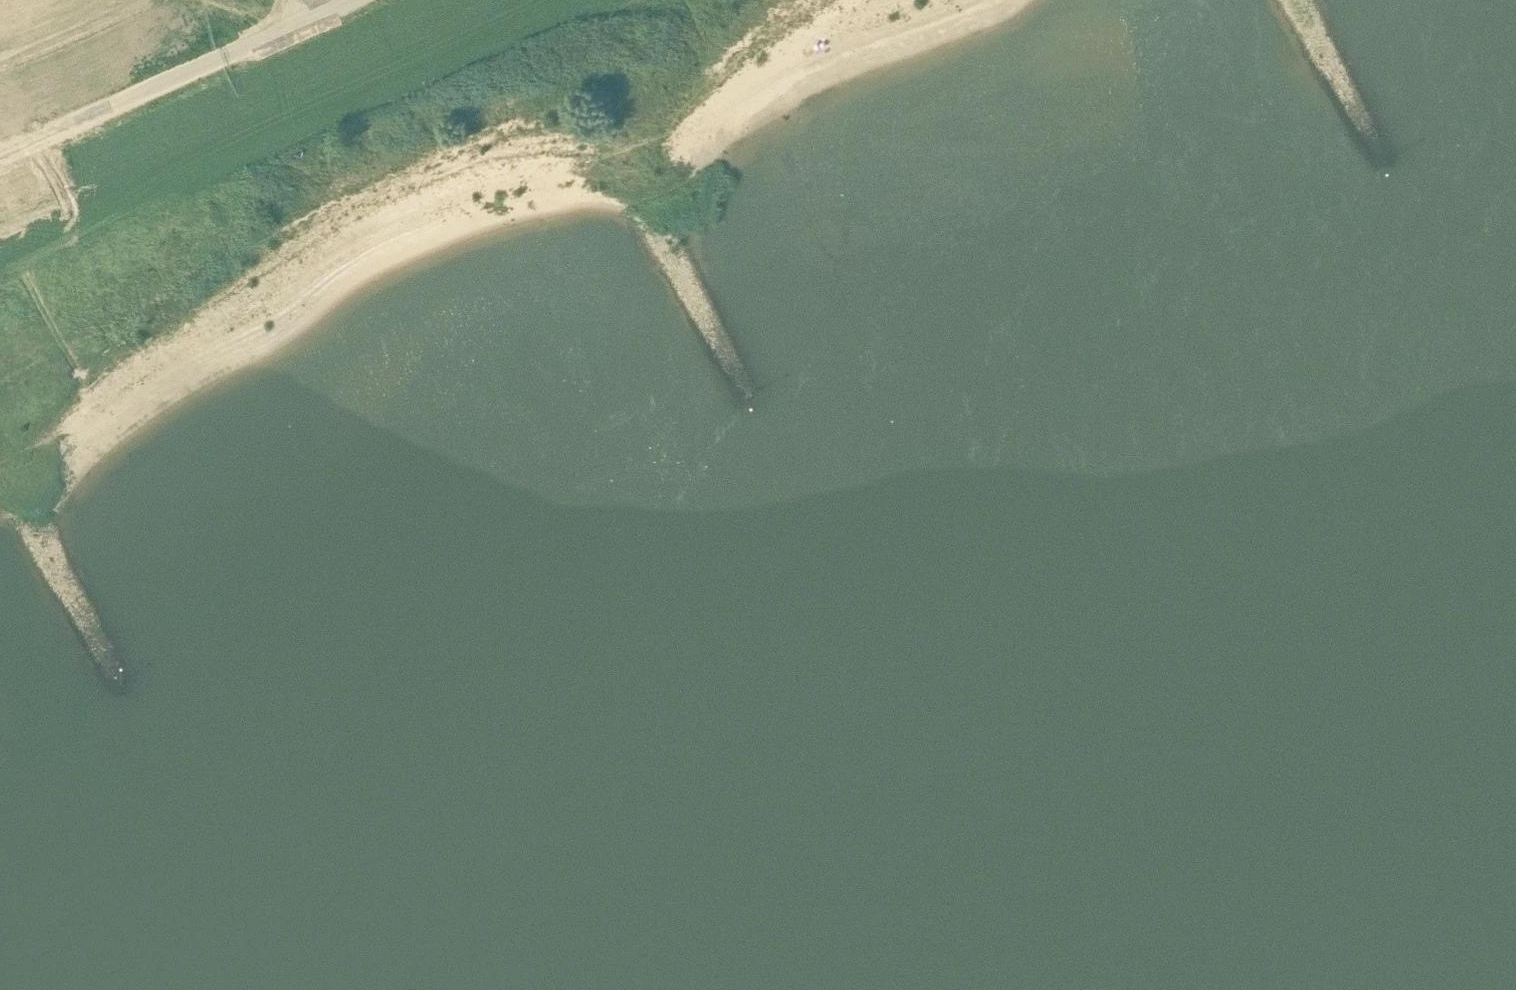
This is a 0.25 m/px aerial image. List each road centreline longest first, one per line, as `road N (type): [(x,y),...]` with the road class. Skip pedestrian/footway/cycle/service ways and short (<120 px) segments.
road 1 (unclassified): [(0,155),(343,0)]

